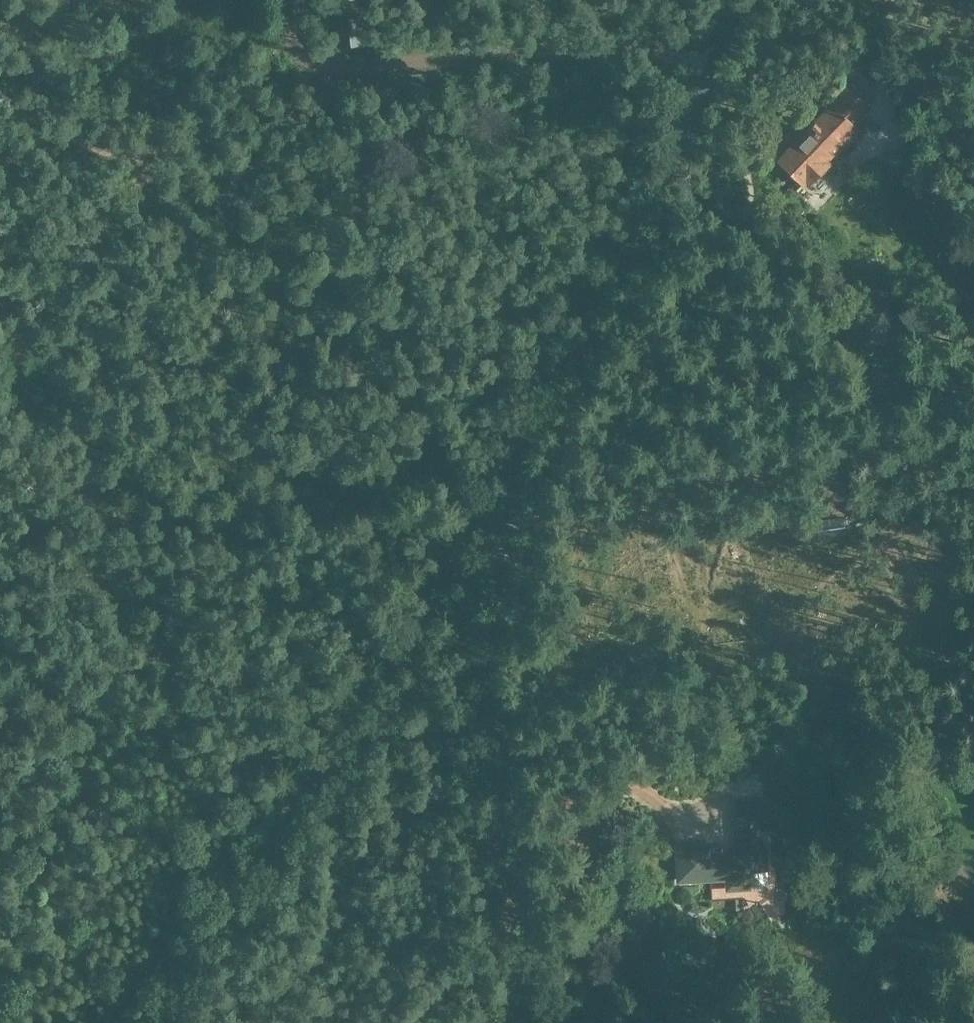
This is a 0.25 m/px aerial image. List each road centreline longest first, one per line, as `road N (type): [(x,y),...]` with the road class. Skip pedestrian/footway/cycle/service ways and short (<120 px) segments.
road 1 (unclassified): [(139,1022),(324,757),(516,459)]
road 2 (unclassified): [(536,1022),(511,960),(482,728),(516,459)]
road 3 (unclassified): [(745,0),(516,459)]

